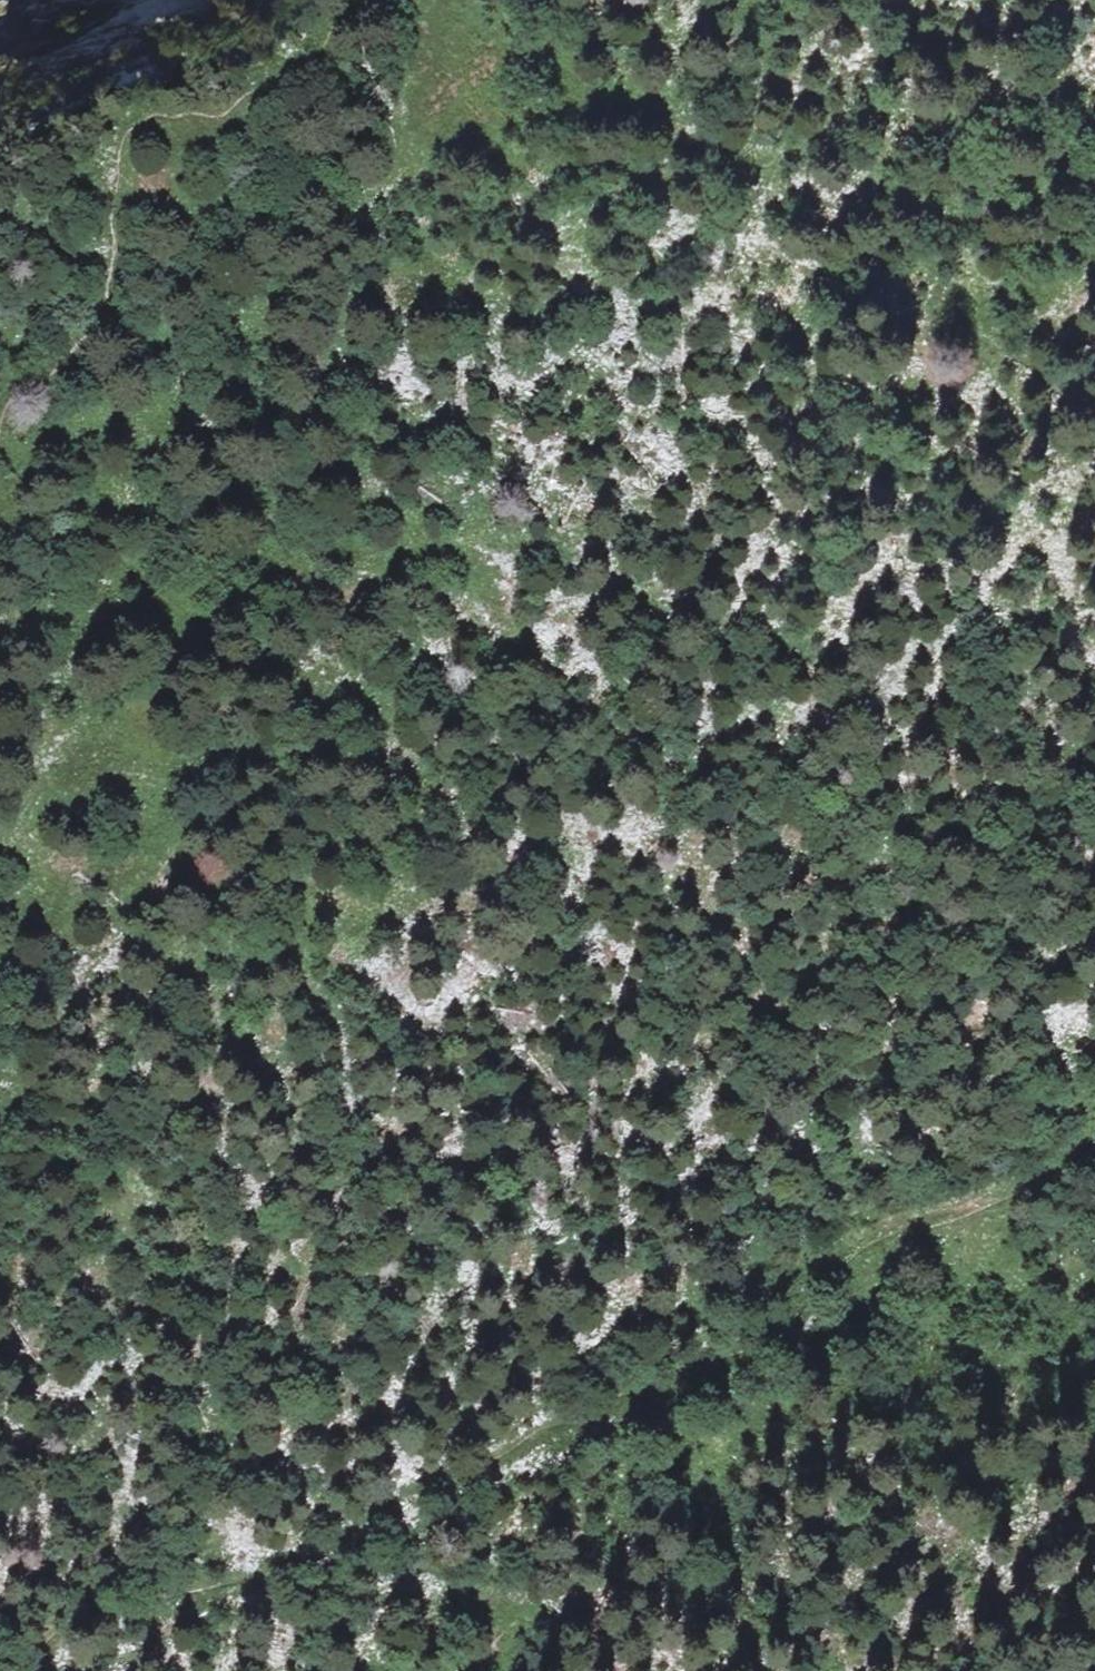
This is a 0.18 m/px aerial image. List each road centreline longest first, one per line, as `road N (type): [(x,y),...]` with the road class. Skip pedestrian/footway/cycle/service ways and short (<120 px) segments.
road 1 (track): [(1094,1149),(999,1202),(860,1247),(737,1354),(245,1582),(62,1623),(0,1670)]

